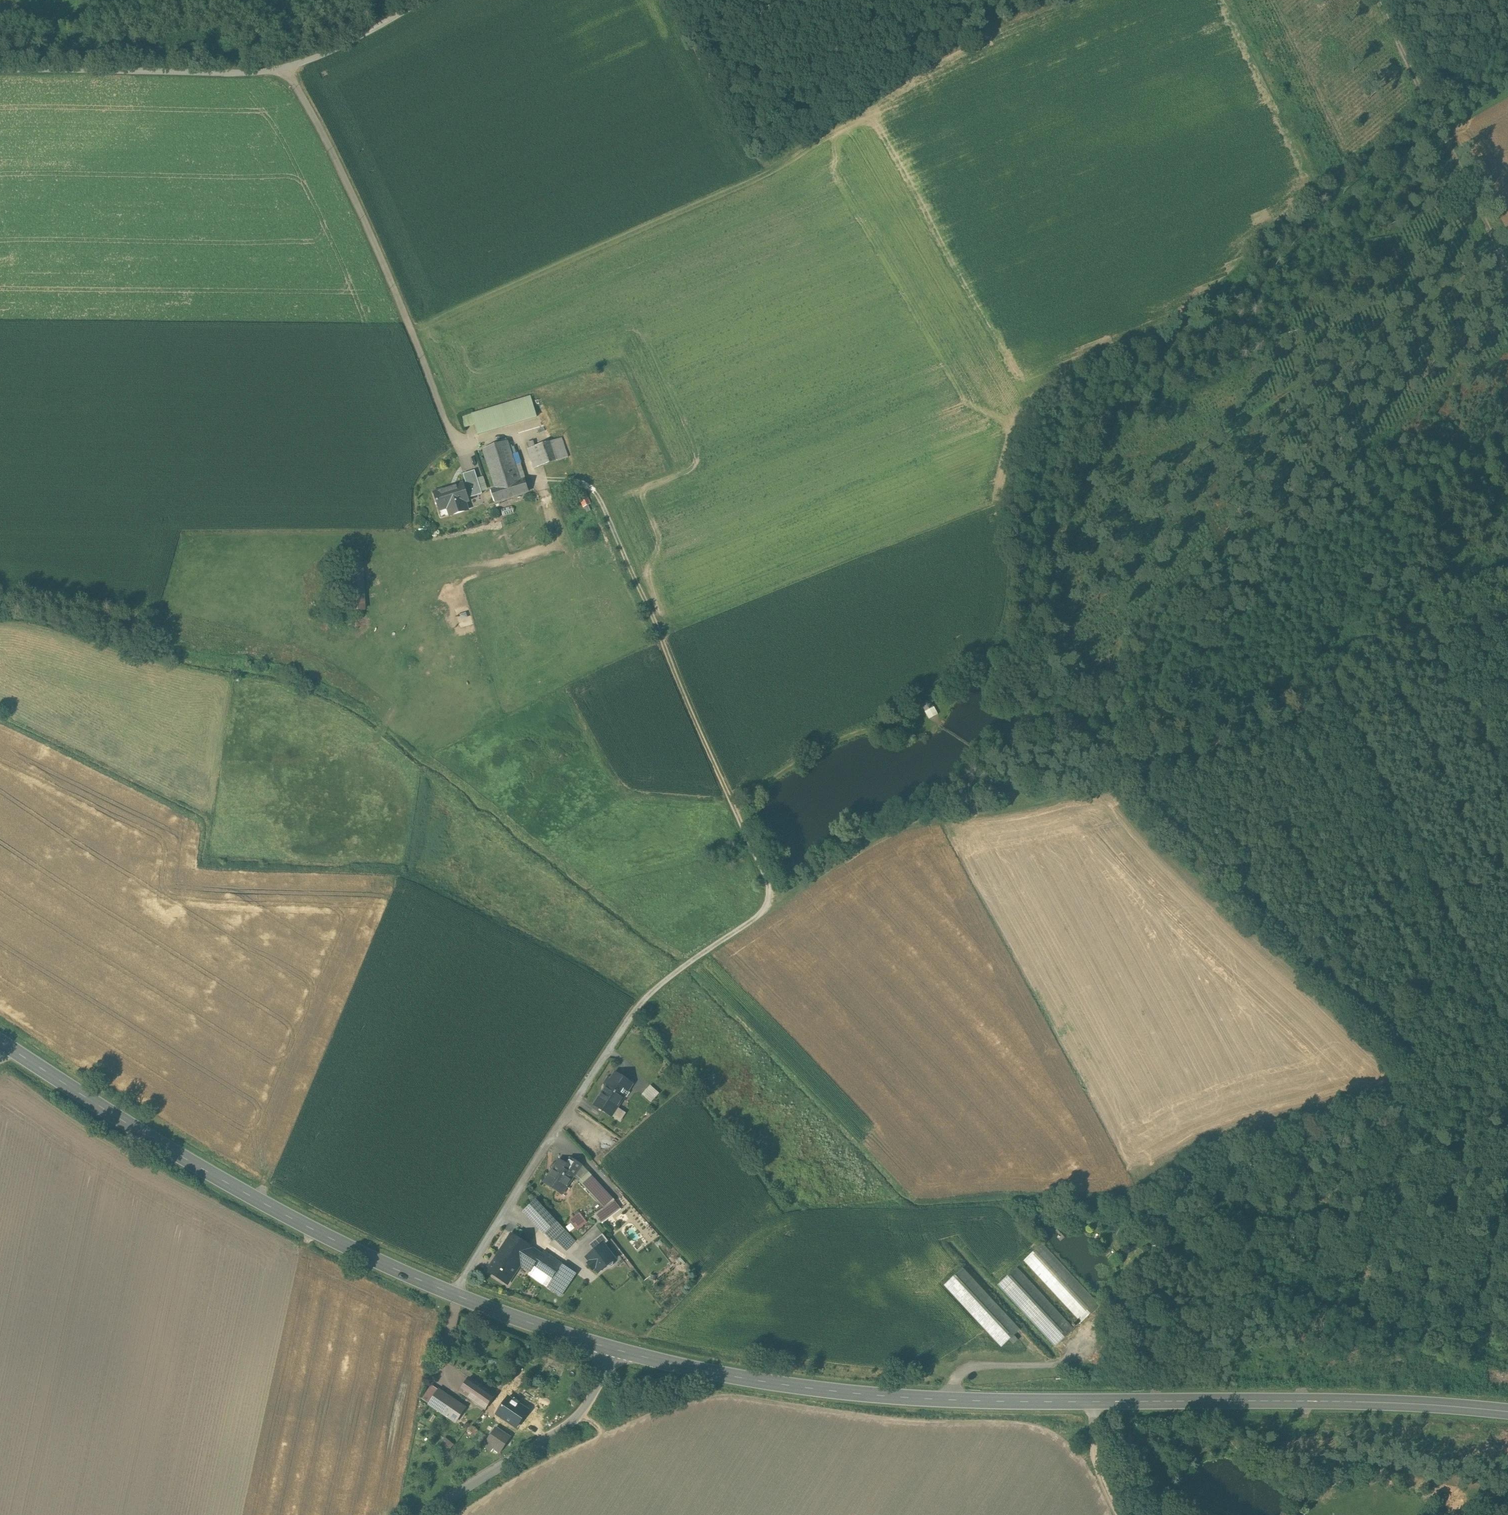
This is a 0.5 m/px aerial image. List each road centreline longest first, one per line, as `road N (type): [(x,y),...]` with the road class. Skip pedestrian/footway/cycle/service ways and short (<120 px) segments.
road 1 (secondary): [(1507,1410),(1209,1395),(921,1399),(750,1380),(611,1348)]
road 2 (track): [(535,478),(591,482),(771,895),(765,912),(692,960),(631,1016)]
road 3 (secondary): [(451,1292),(224,1182),(0,1042)]
road 4 (unclassified): [(297,64),(457,443)]
road 5 (unclassified): [(451,1292),(631,1016)]
road 6 (track): [(1507,270),(1377,0)]
road 7 (unclassified): [(297,64),(275,72),(0,71)]
road 8 (unclassified): [(611,1348),(570,1423),(428,1514)]
road 9 (secondary): [(611,1348),(451,1292)]
road 10 (unclassified): [(423,0),(297,64)]
road 11 (track): [(1091,1397),(1118,1514)]

